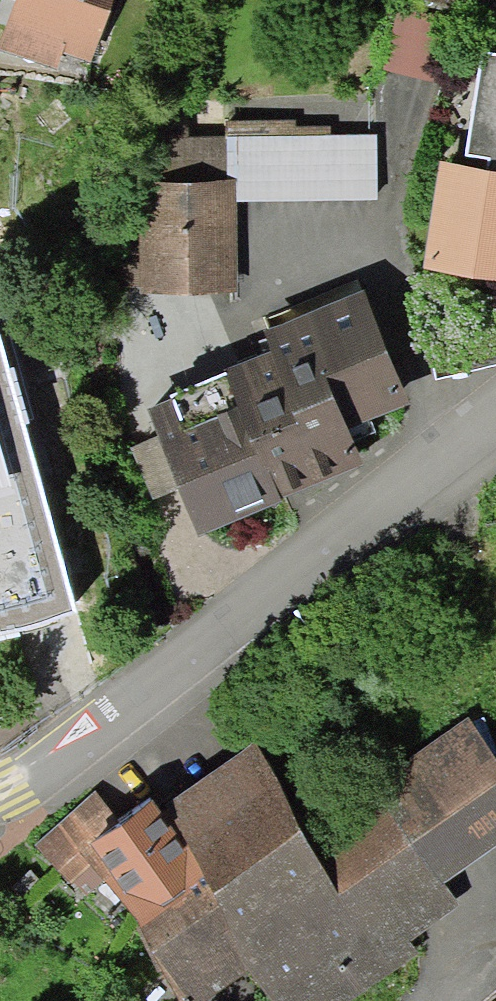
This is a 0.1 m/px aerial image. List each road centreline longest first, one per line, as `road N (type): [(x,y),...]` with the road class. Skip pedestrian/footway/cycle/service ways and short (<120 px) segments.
road 1 (residential): [(0,799),(495,418)]

